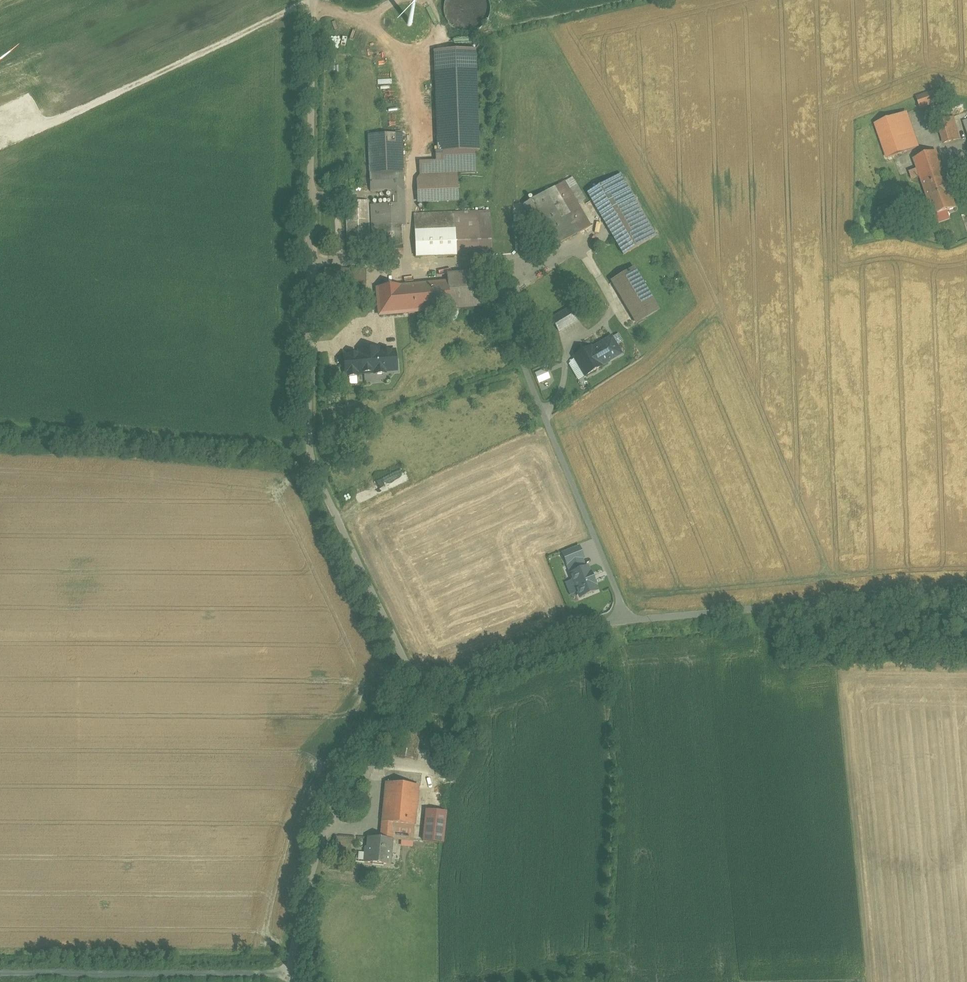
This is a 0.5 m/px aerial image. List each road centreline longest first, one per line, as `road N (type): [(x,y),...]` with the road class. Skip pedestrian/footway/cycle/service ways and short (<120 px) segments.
road 1 (unclassified): [(408,680),(320,471),(309,343),(312,0)]
road 2 (unclassified): [(408,680),(450,674),(577,627),(966,595)]
road 3 (unclassified): [(291,975),(322,838),(408,680)]
road 4 (unclassified): [(291,975),(0,974)]

